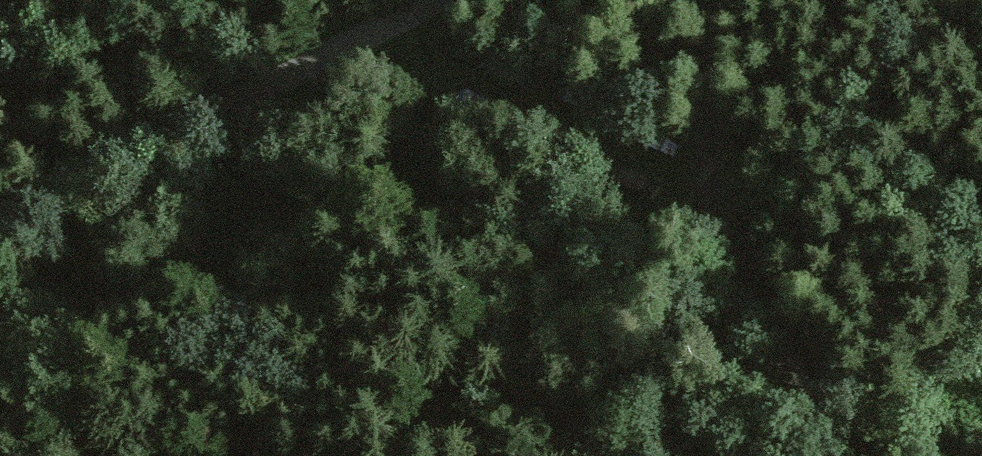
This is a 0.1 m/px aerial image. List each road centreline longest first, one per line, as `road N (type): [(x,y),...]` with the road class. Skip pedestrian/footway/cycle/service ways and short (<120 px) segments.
road 1 (track): [(449,0),(271,90),(0,258)]
road 2 (track): [(696,0),(716,207),(743,282),(834,455)]
road 3 (track): [(375,37),(715,202)]

